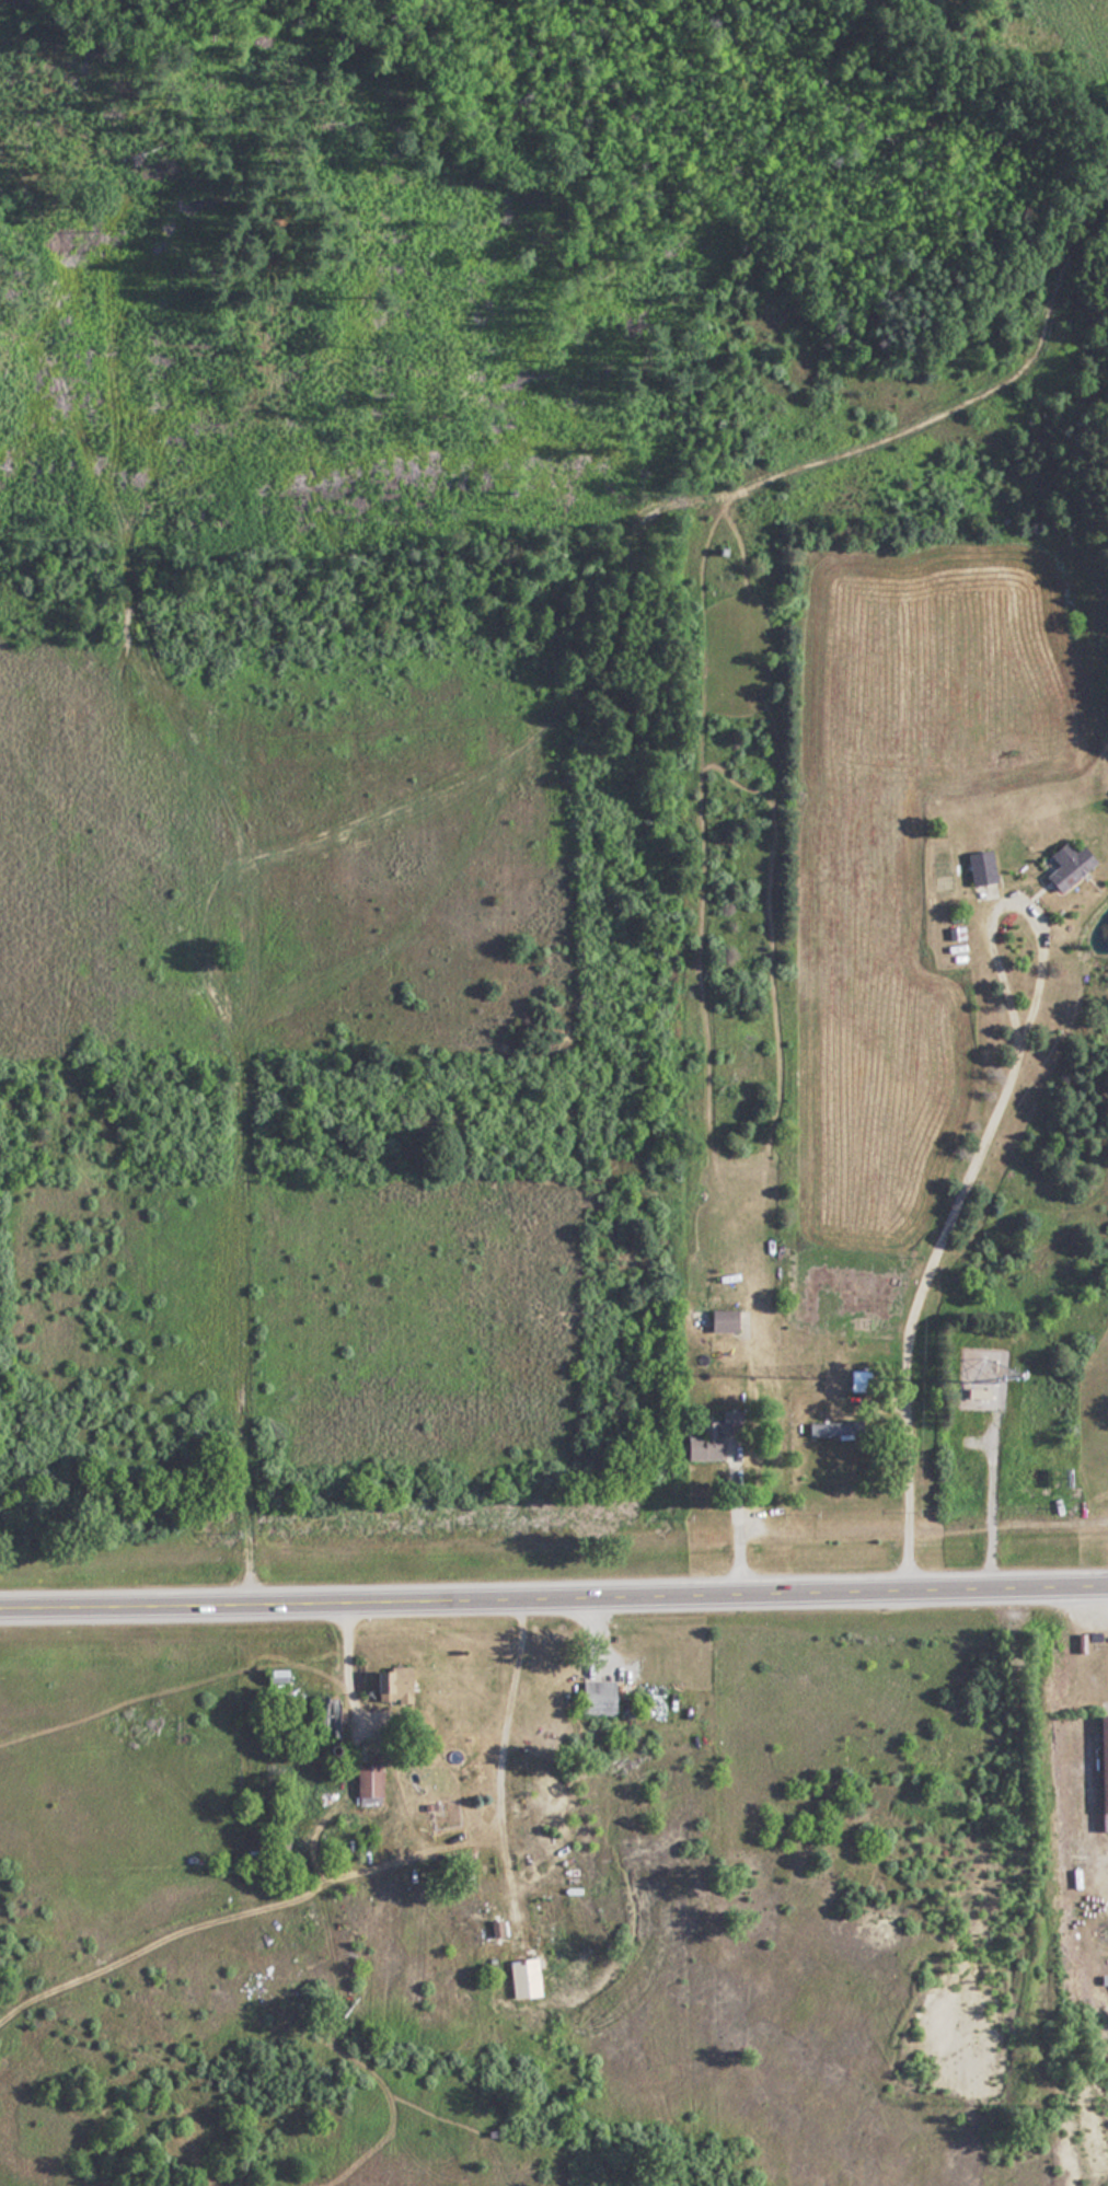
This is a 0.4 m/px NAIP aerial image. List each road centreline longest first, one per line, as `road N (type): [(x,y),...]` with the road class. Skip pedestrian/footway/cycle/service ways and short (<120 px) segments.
road 1 (primary): [(0,1603),(1107,1581)]

